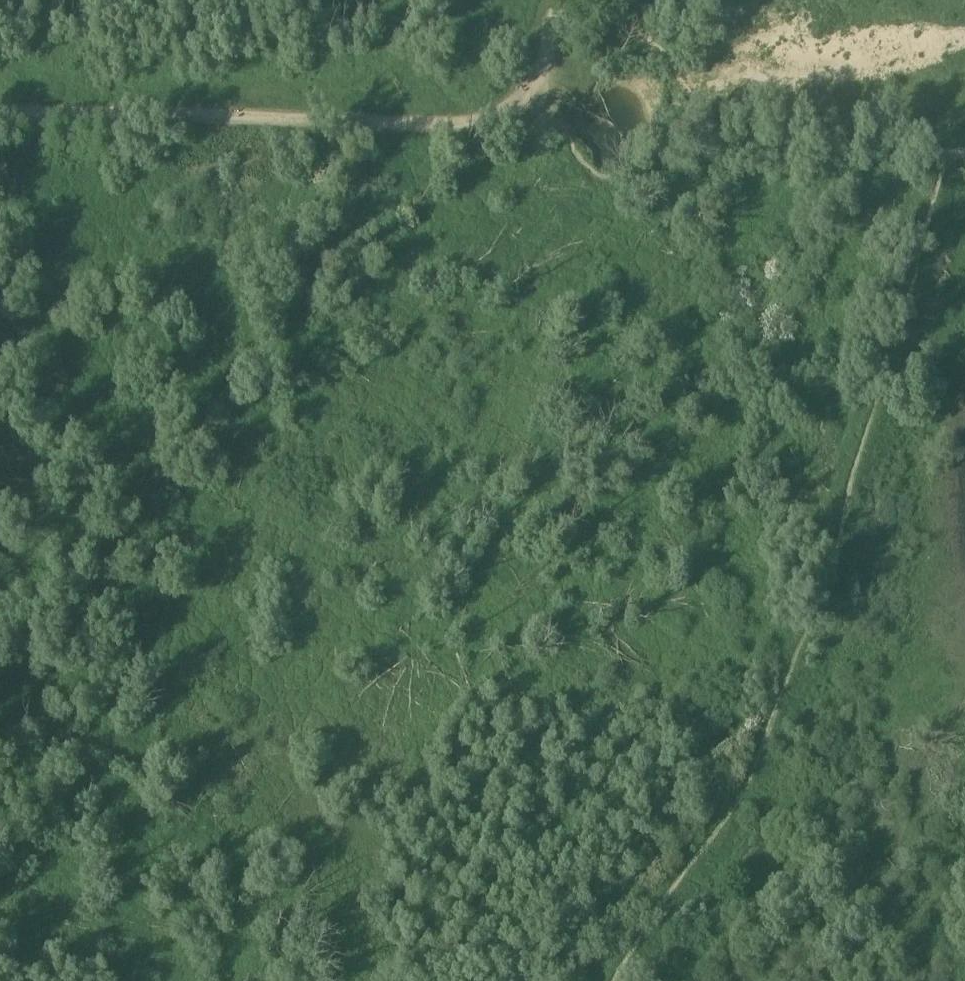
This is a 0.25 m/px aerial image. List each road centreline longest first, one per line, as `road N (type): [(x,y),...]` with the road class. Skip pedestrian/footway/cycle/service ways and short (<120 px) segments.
road 1 (track): [(0,111),(401,124),(476,122),(515,104)]

